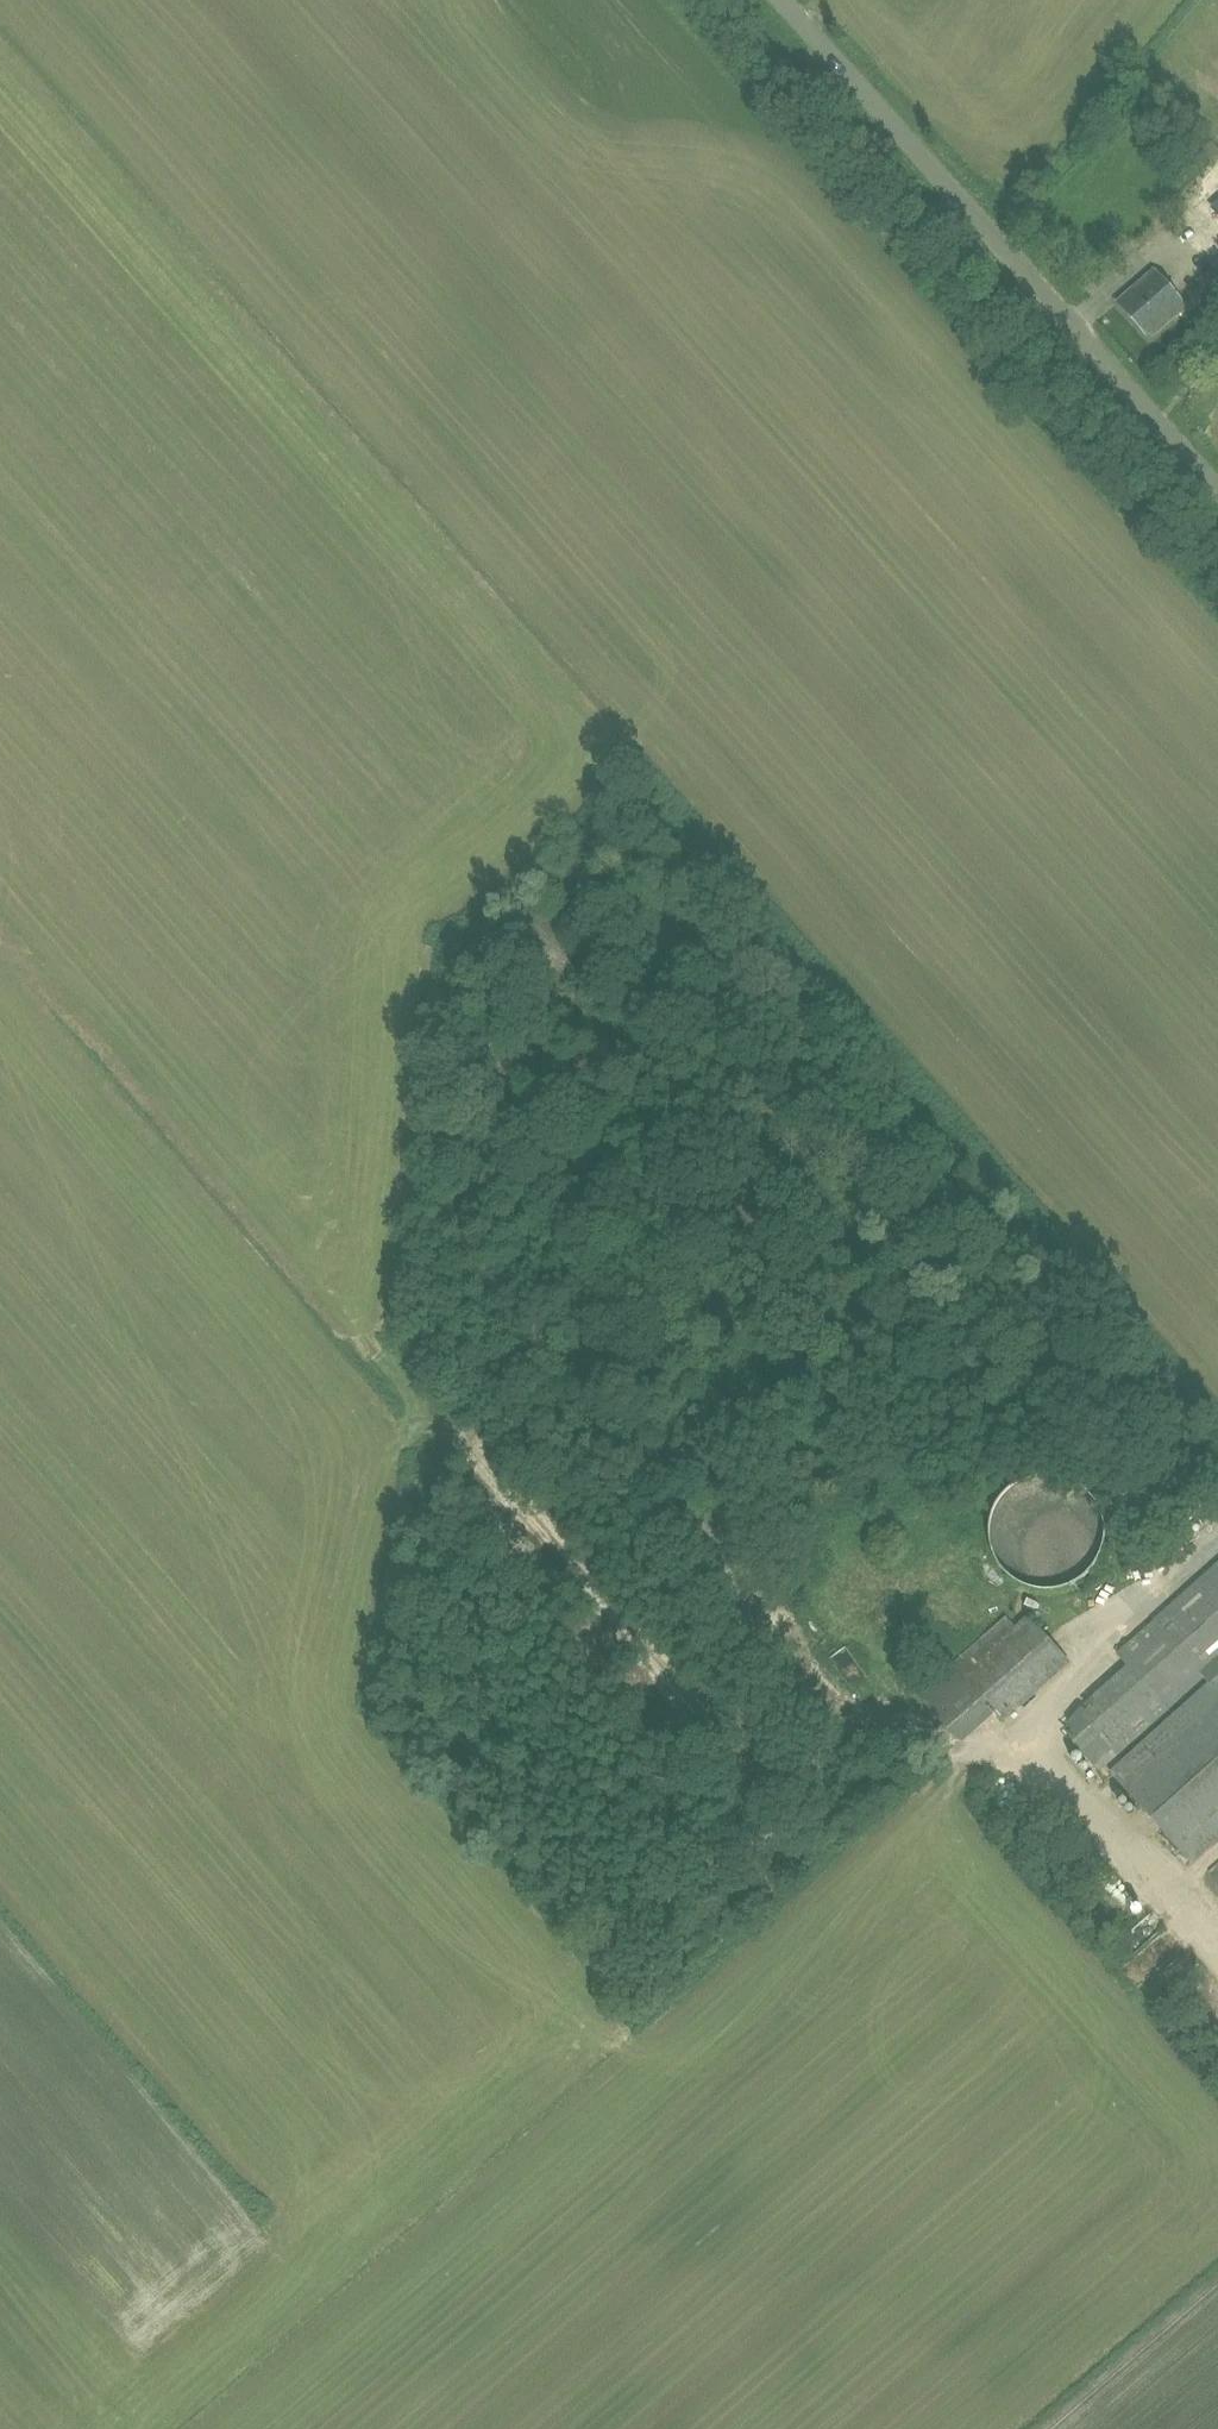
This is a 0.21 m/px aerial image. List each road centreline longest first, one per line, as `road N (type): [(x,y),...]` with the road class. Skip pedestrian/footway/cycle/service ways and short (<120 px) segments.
road 1 (unclassified): [(1217,494),(778,0)]

